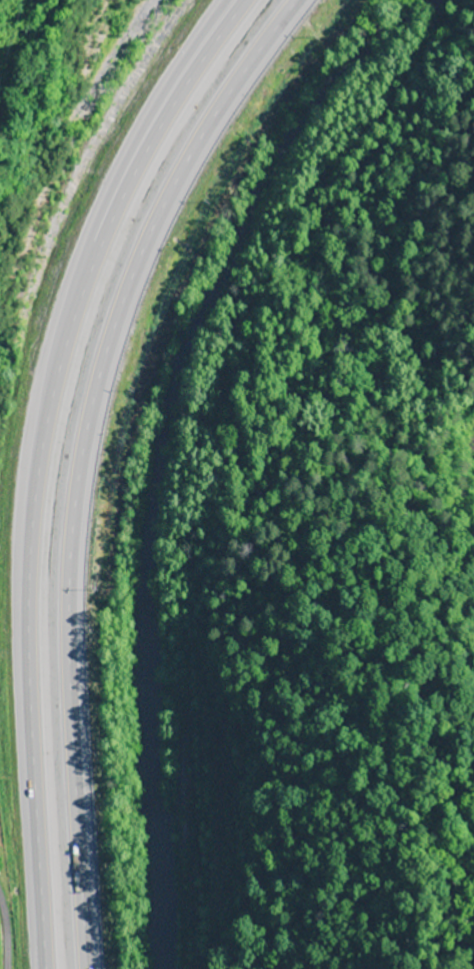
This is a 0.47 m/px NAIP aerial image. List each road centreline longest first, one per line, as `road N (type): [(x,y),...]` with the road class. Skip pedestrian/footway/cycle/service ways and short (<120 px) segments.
road 1 (trunk): [(83,968),(65,616),(71,511),(89,410),(157,218),(207,129),(298,0)]
road 2 (trunk): [(242,0),(124,186),(81,287),(51,390),(25,605),(41,968)]

